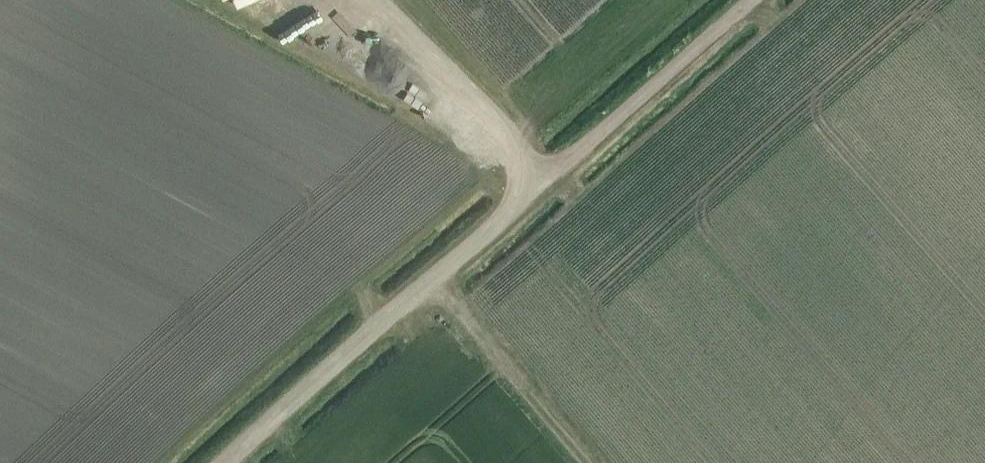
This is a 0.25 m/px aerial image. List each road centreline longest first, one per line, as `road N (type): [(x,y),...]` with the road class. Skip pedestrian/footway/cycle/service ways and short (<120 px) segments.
road 1 (track): [(229,462),(748,0)]
road 2 (track): [(547,177),(372,0)]
road 3 (track): [(584,462),(426,284)]

